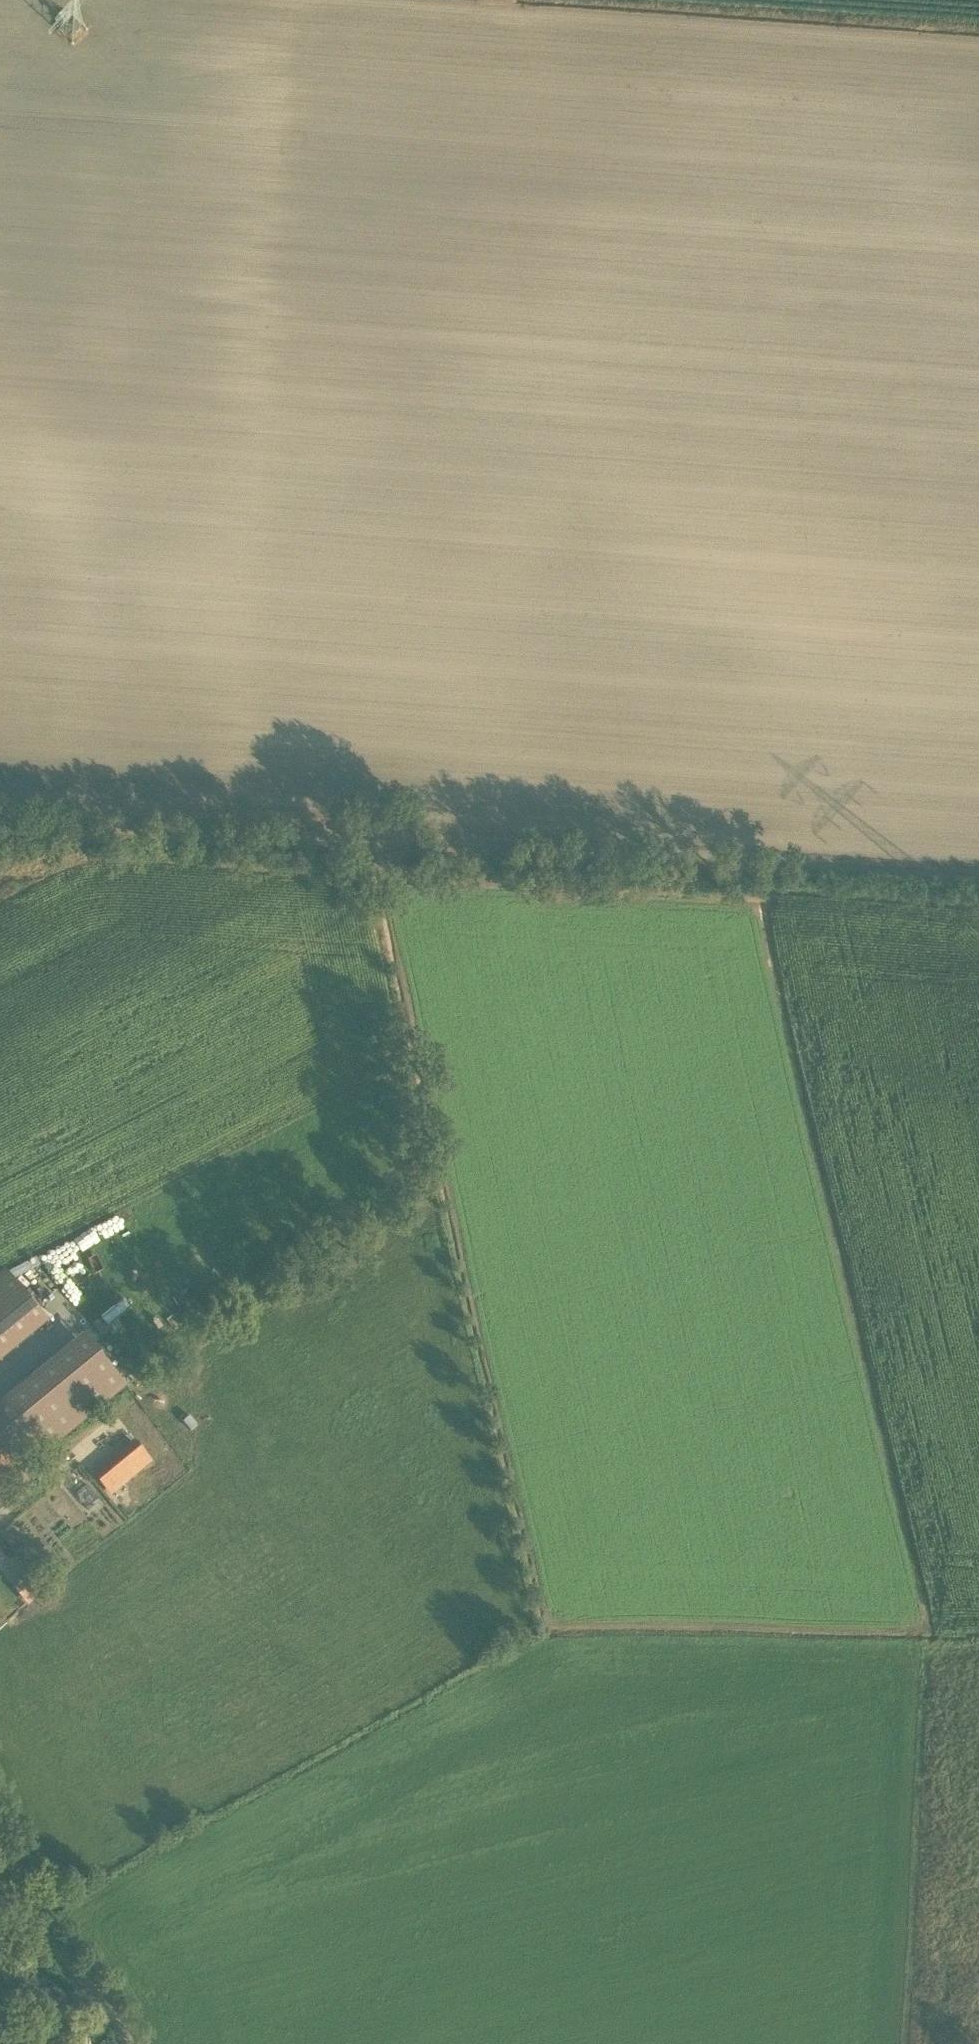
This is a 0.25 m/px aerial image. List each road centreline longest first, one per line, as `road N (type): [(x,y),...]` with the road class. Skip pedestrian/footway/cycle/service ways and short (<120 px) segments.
road 1 (track): [(0,809),(978,878)]
road 2 (unclassified): [(144,2043),(123,1999),(44,1924),(0,1861)]

